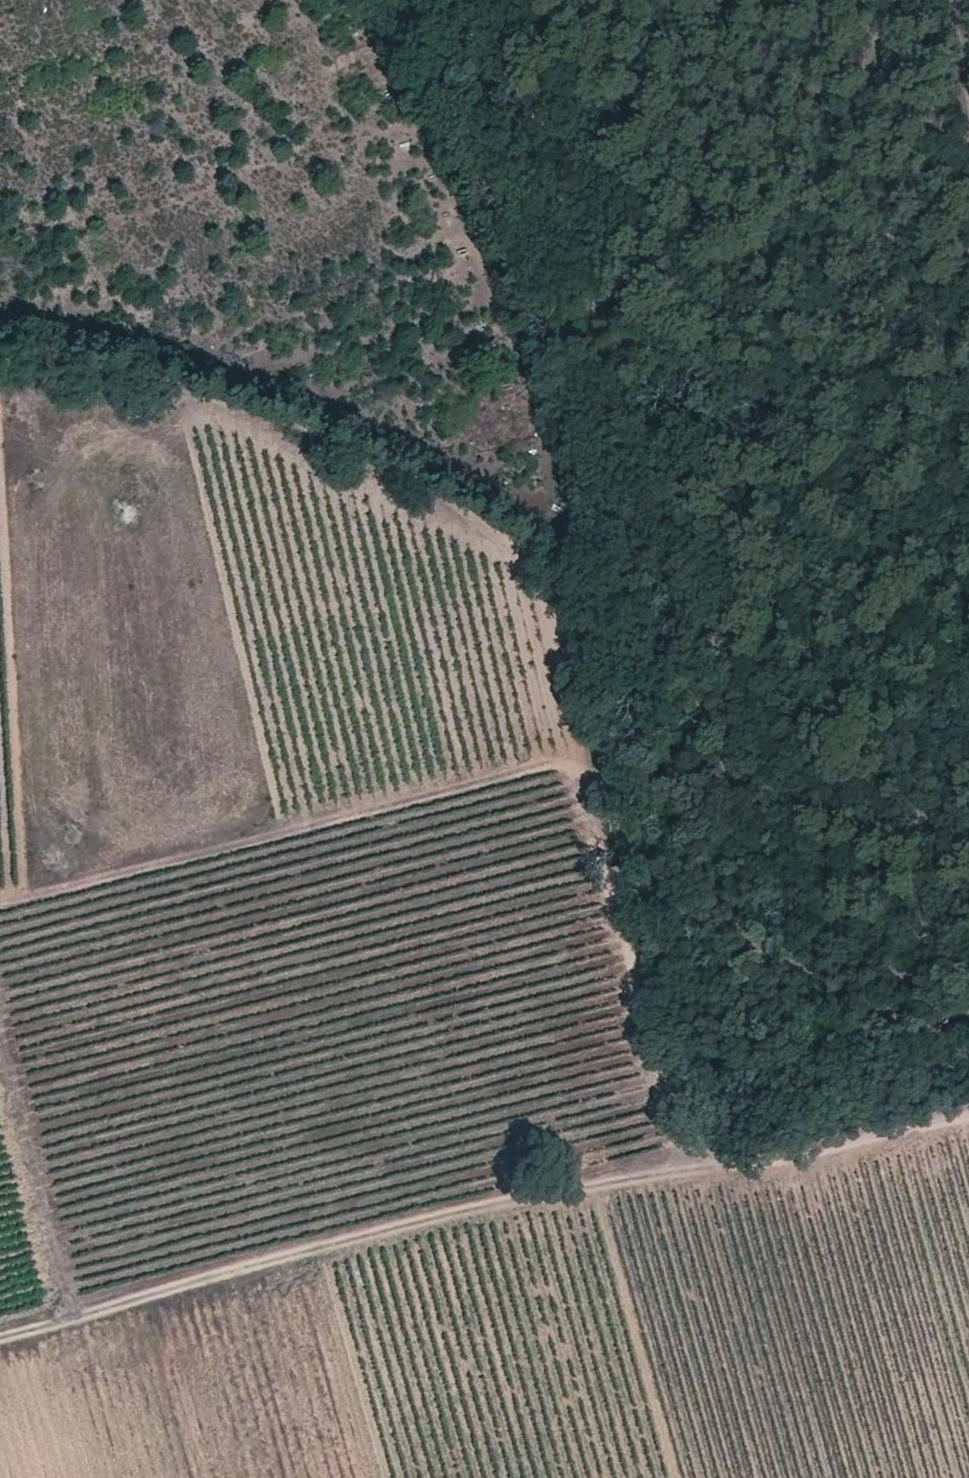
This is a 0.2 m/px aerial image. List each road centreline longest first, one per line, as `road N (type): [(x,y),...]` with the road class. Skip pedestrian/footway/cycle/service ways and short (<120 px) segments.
road 1 (track): [(0,1330),(595,1175),(799,1155),(968,1117)]

